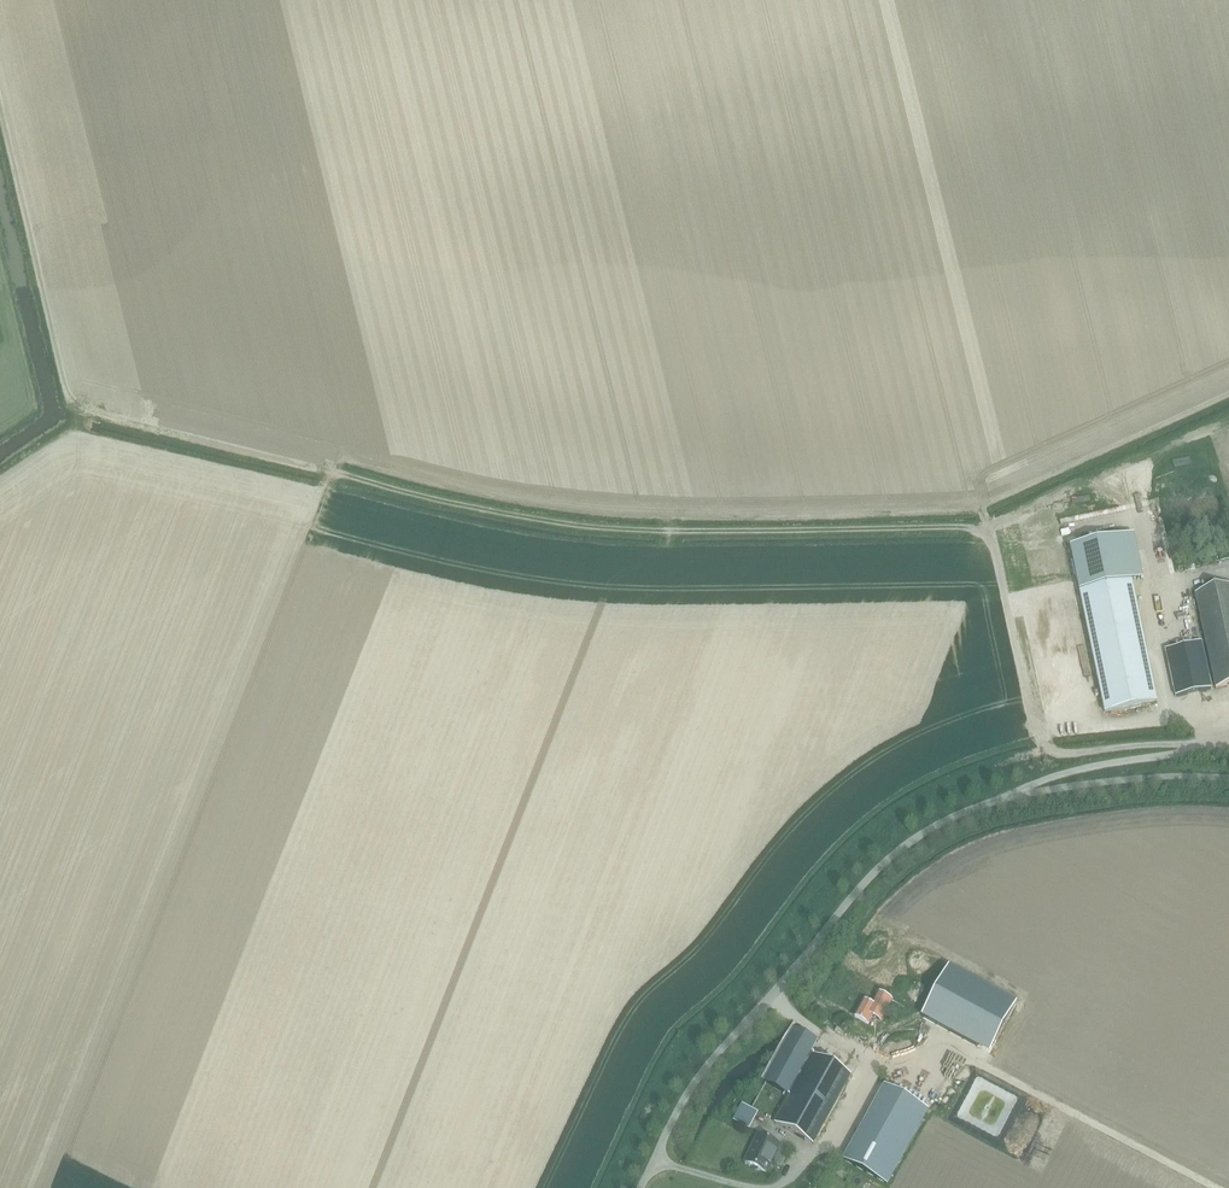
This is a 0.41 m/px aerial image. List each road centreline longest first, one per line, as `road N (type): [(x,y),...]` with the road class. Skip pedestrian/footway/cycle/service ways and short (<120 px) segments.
road 1 (unclassified): [(642,1187),(696,1082),(848,901),(929,831),(1025,794),(1154,779),(1228,780)]
road 2 (track): [(1202,745),(1047,747),(1033,721),(985,517)]

